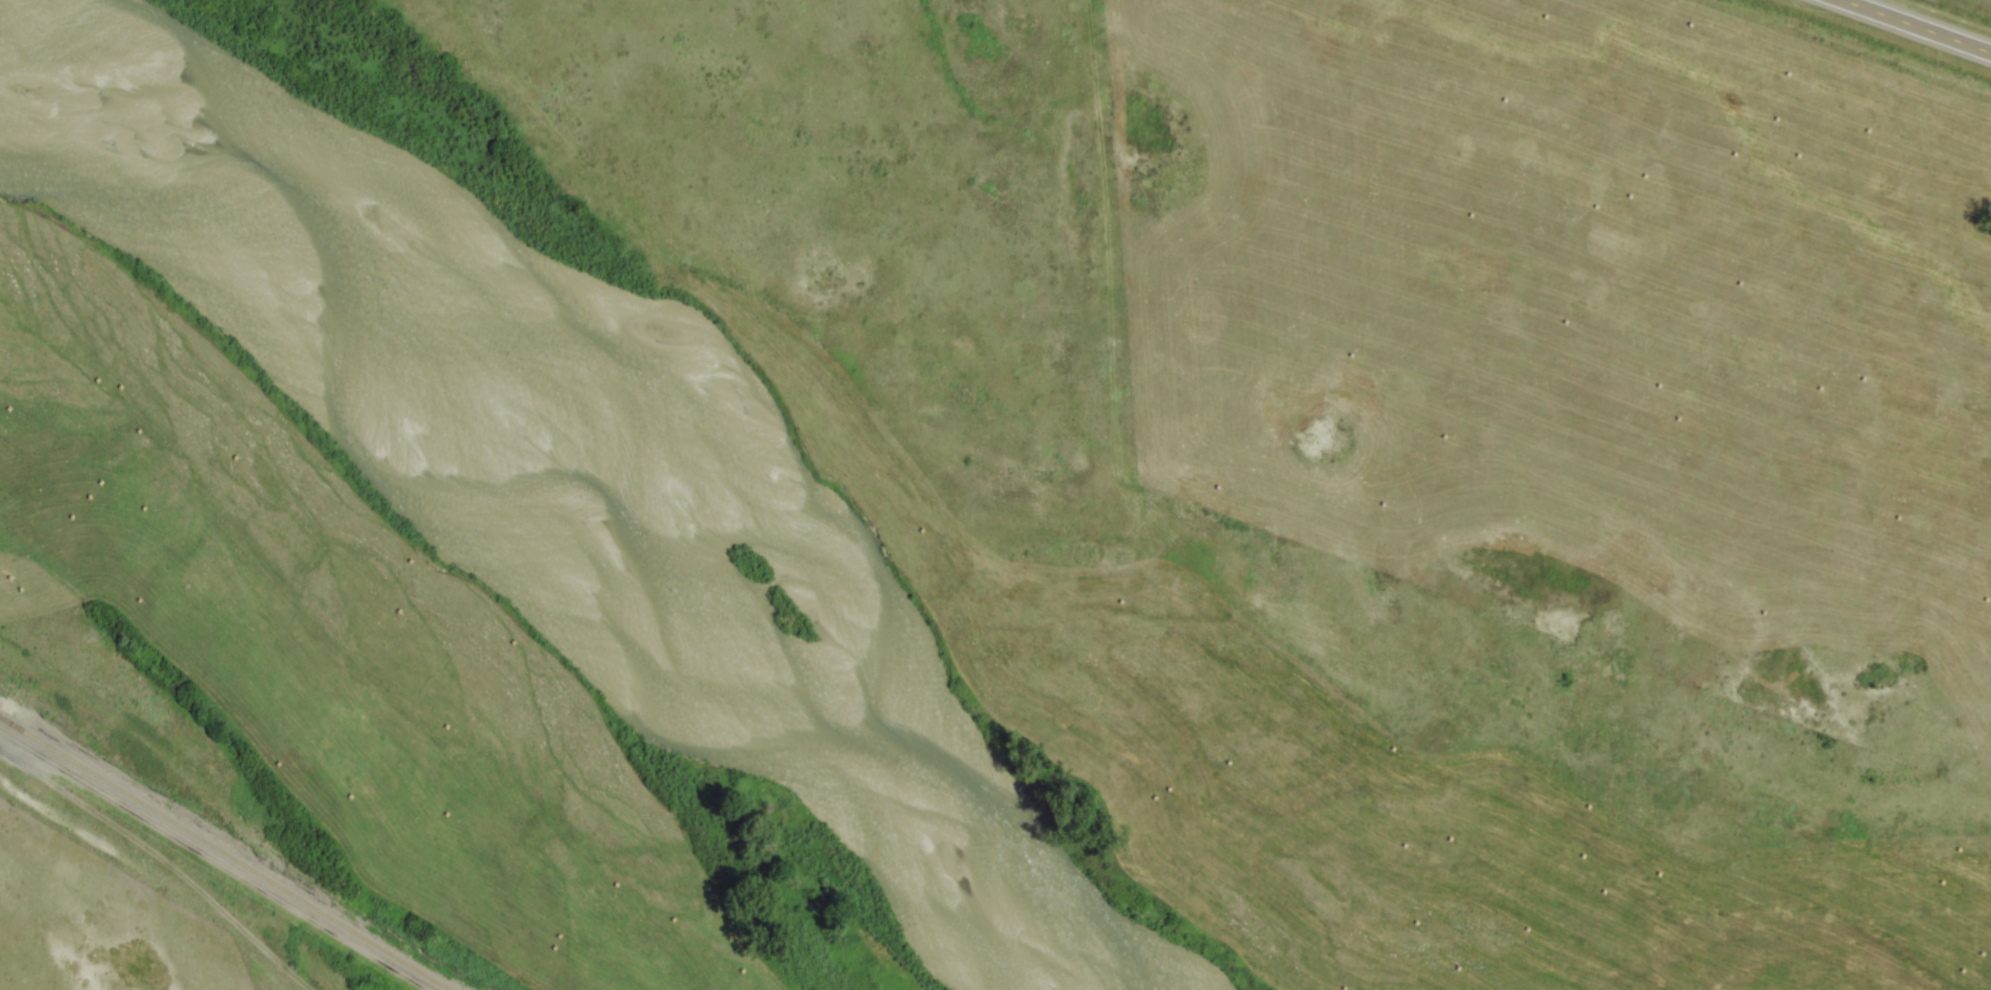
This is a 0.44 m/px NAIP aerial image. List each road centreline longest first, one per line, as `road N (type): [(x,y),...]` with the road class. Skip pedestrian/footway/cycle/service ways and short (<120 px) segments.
road 1 (primary): [(1990,56),(1831,0)]

